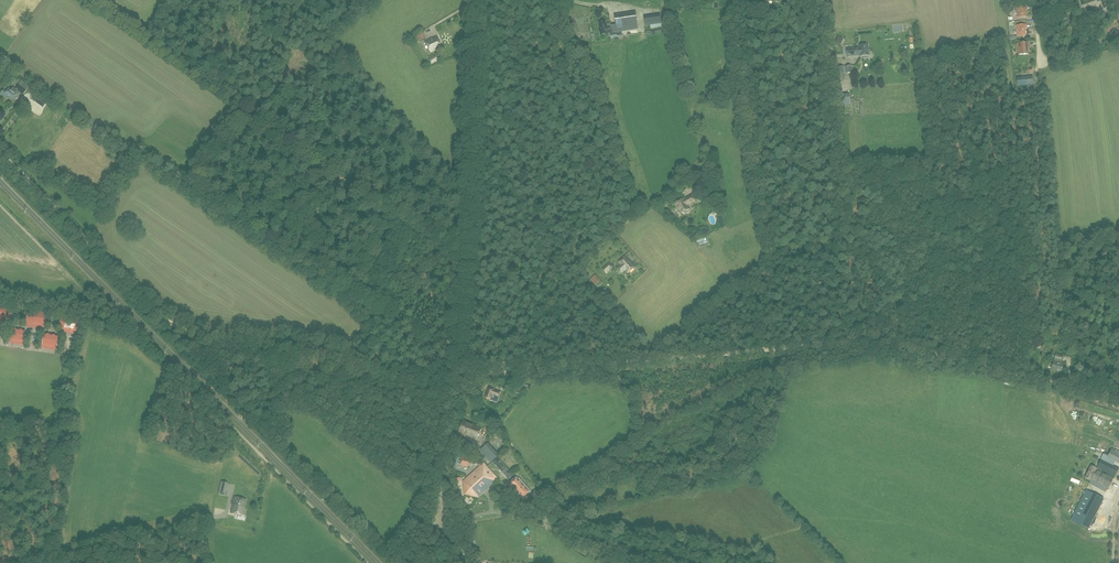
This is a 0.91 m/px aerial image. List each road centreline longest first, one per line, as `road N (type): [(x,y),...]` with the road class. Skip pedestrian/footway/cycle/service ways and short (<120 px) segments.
road 1 (track): [(501,373),(868,340),(1118,392)]
road 2 (track): [(0,153),(173,326),(457,375)]
road 3 (track): [(474,0),(457,375)]
road 4 (unclassified): [(468,562),(445,522),(441,483),(457,375)]
road 5 (track): [(501,373),(603,245)]

